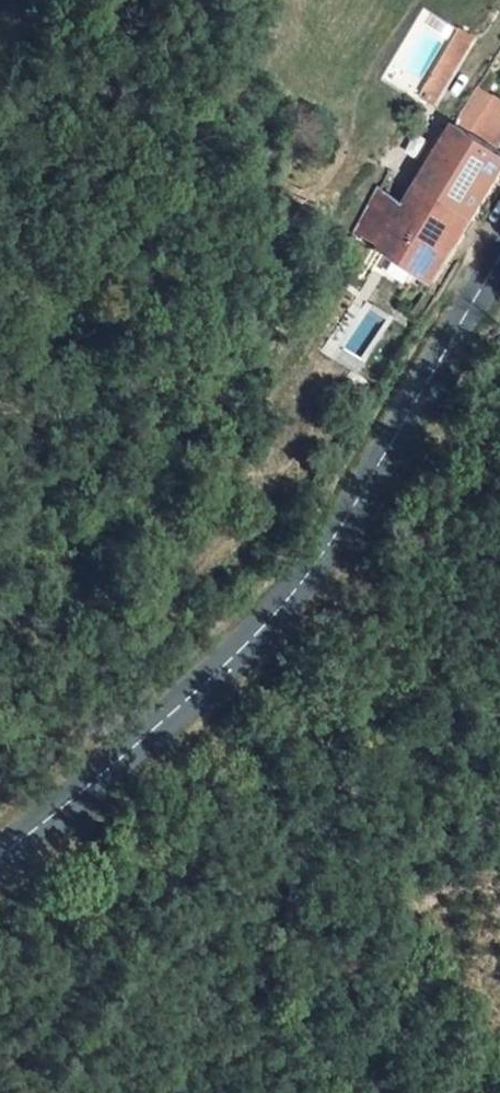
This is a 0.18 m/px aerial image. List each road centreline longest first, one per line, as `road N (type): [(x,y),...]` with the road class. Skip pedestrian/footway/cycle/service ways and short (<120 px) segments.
road 1 (secondary): [(499,275),(350,533),(0,887)]

